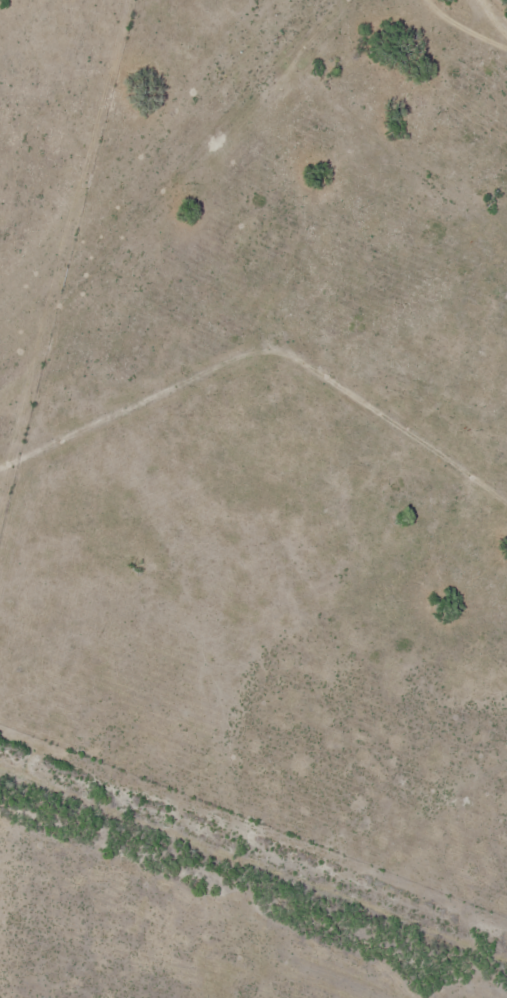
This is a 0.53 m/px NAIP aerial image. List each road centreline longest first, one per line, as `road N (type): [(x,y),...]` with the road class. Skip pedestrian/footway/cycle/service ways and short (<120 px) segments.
road 1 (track): [(0,463),(228,360),(301,360),(506,490)]
road 2 (residential): [(0,843),(248,942),(267,962),(311,967),(389,997)]

